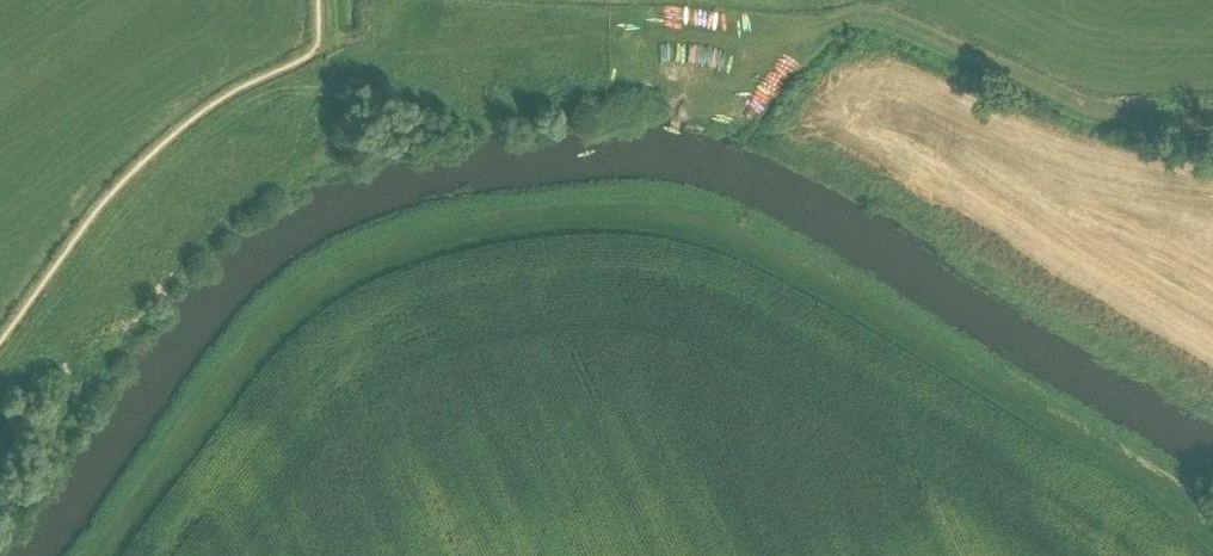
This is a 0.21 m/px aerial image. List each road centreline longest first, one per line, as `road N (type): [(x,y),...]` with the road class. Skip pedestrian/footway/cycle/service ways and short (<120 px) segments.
road 1 (track): [(1212,105),(1089,106),(886,16),(720,38)]

